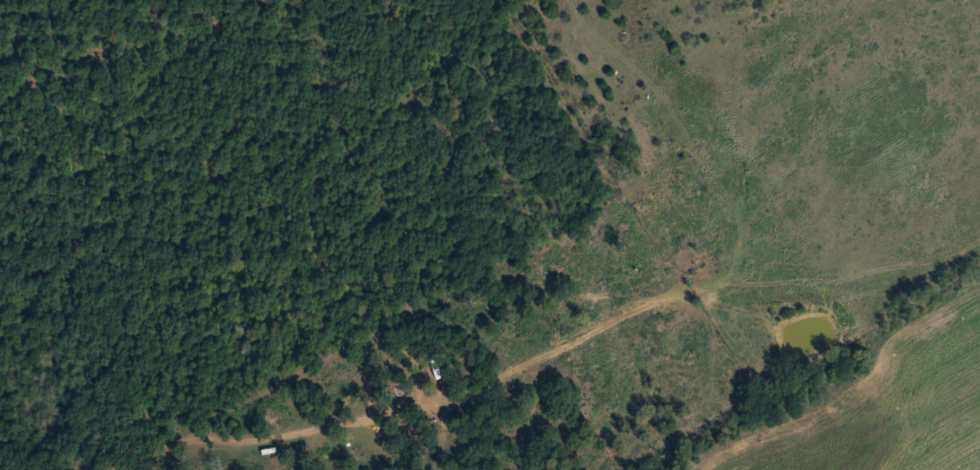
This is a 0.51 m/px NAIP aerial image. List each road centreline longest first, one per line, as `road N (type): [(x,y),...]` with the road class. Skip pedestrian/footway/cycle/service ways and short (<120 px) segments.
road 1 (residential): [(885,469),(916,452),(979,391)]

